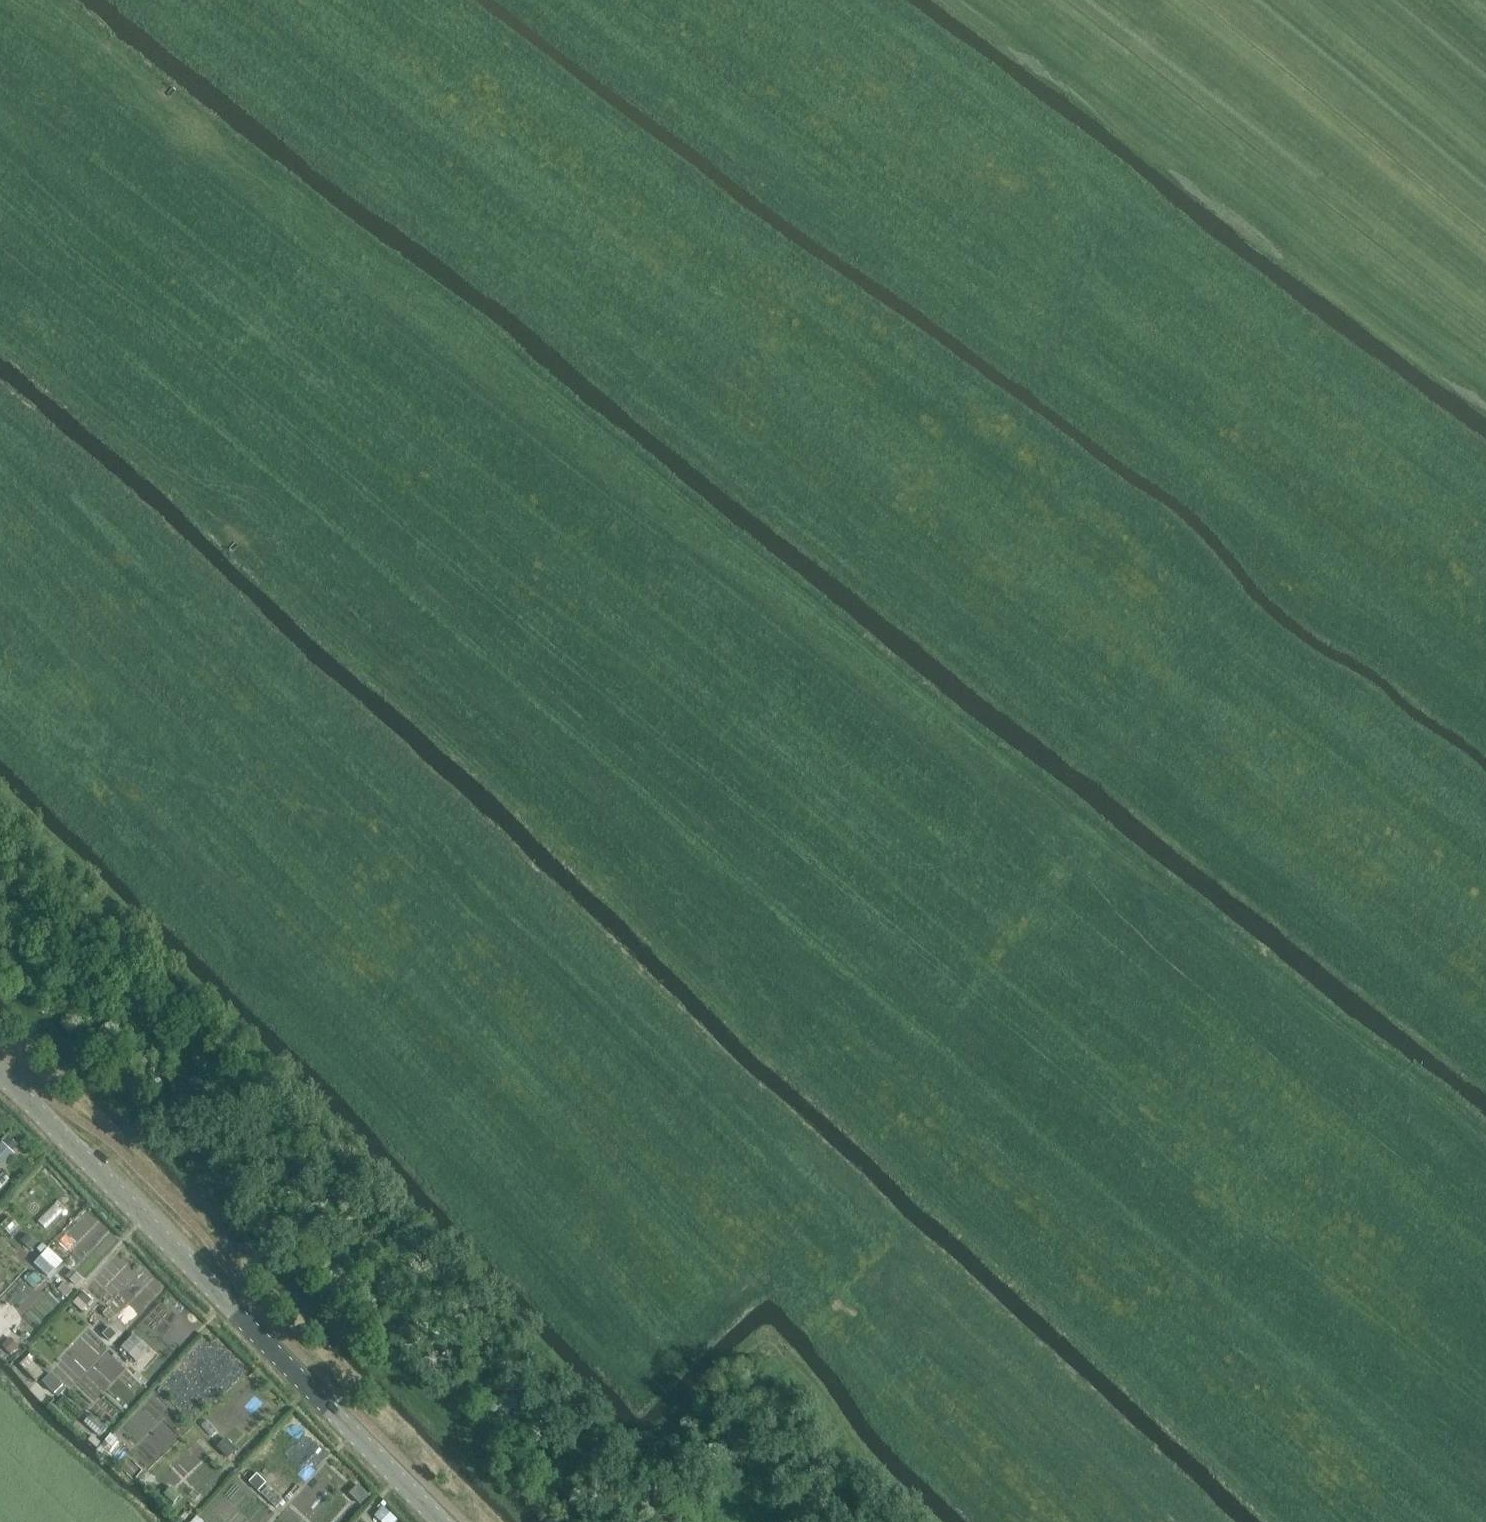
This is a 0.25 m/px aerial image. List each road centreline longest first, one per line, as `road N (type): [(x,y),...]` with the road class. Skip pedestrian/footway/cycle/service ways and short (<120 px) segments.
road 1 (unclassified): [(0,1080),(441,1521)]

